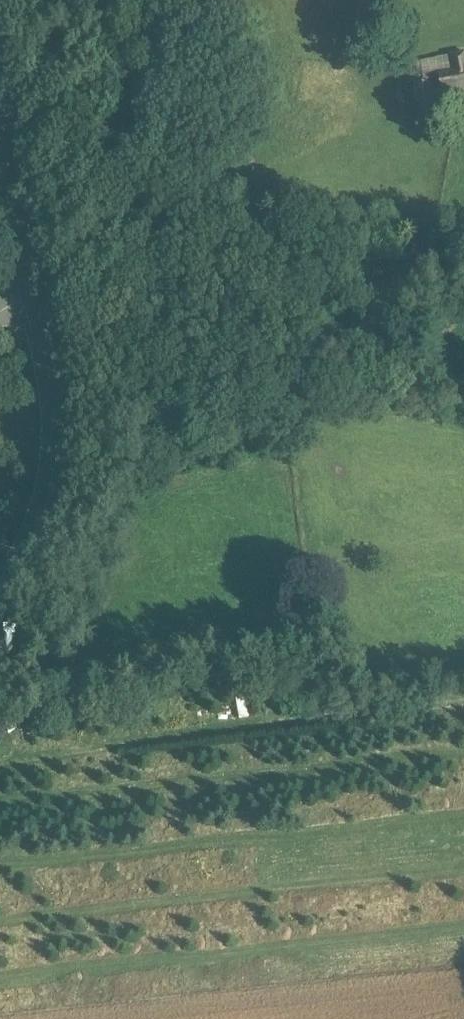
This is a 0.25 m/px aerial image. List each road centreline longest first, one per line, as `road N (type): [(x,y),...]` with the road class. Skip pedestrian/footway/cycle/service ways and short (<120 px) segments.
road 1 (unclassified): [(0,586),(35,528),(49,476),(50,375),(29,283)]
road 2 (unclassified): [(29,283),(0,113)]

